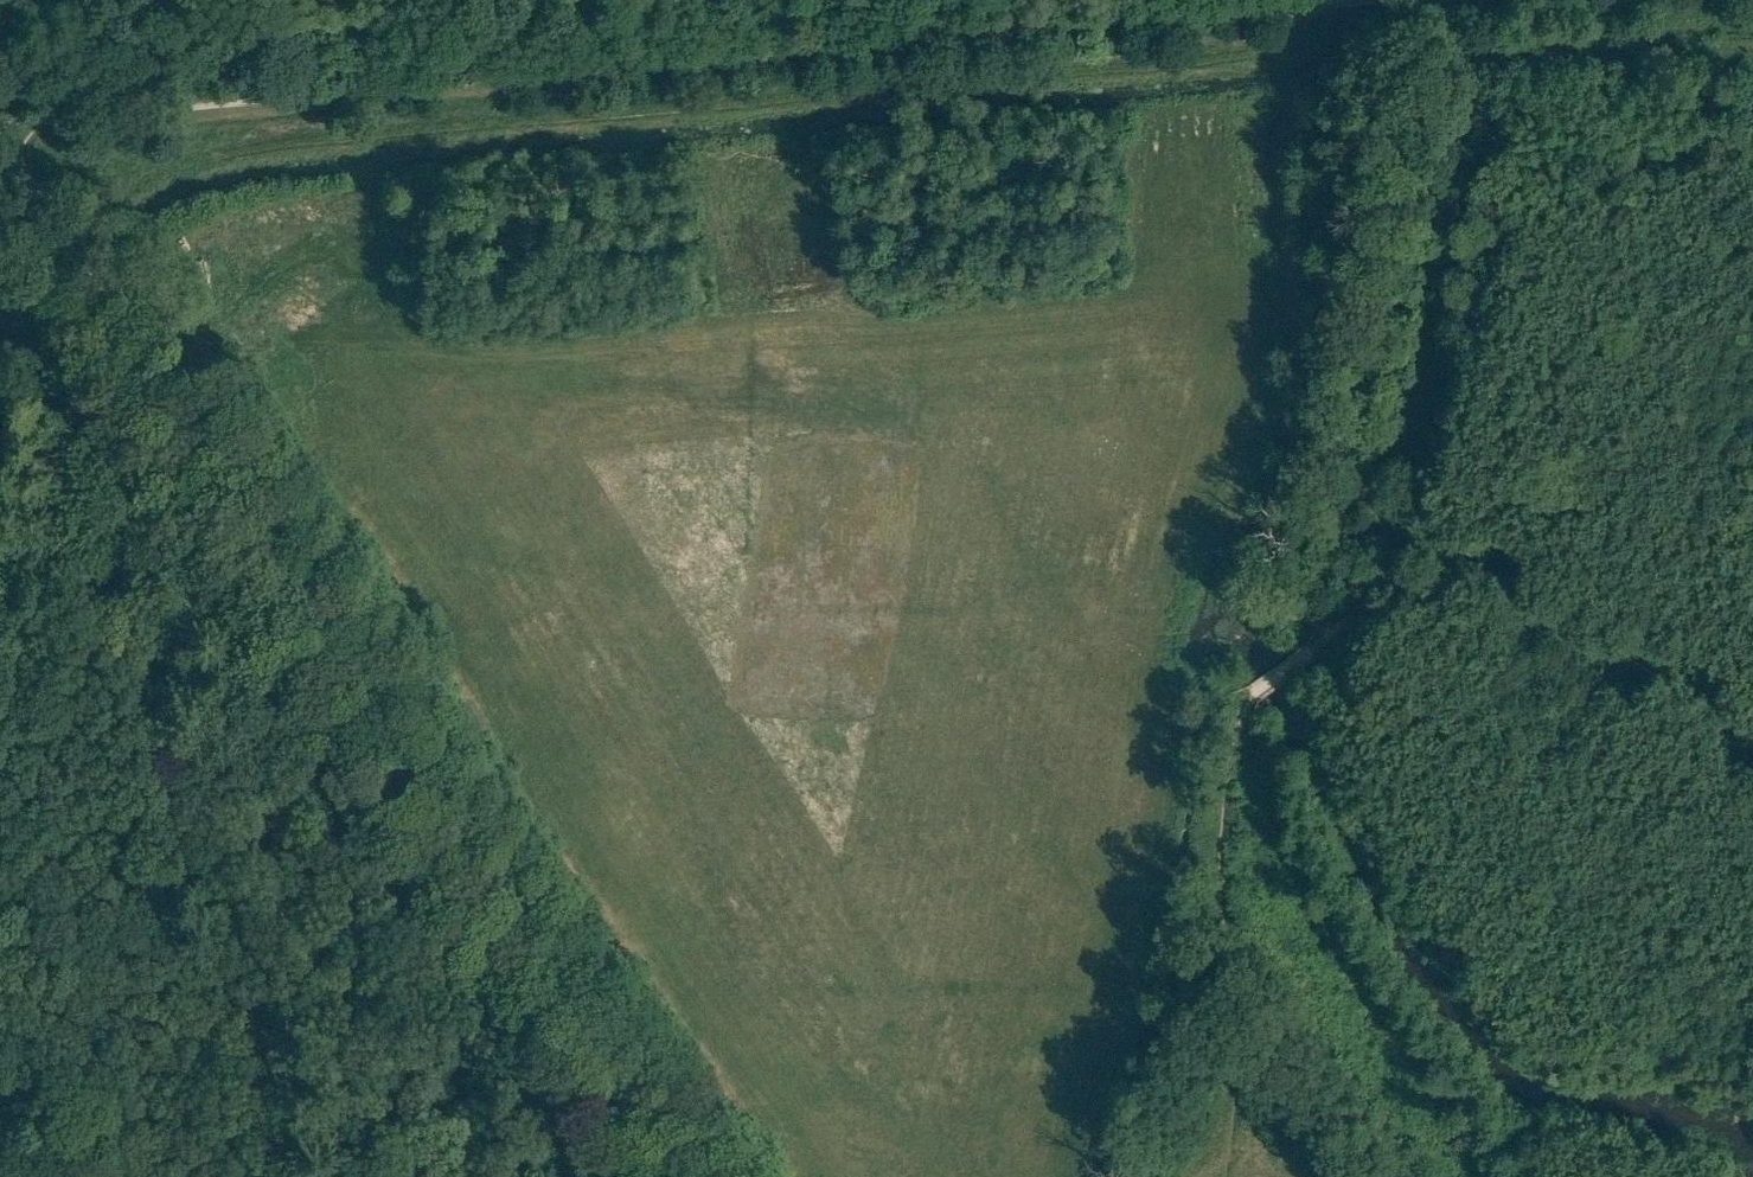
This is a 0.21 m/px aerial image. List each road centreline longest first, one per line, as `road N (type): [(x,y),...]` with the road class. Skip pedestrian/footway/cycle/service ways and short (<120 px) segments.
road 1 (track): [(0,142),(690,1176)]
road 2 (track): [(1237,728),(1219,890),(1231,943),(1417,1176)]

